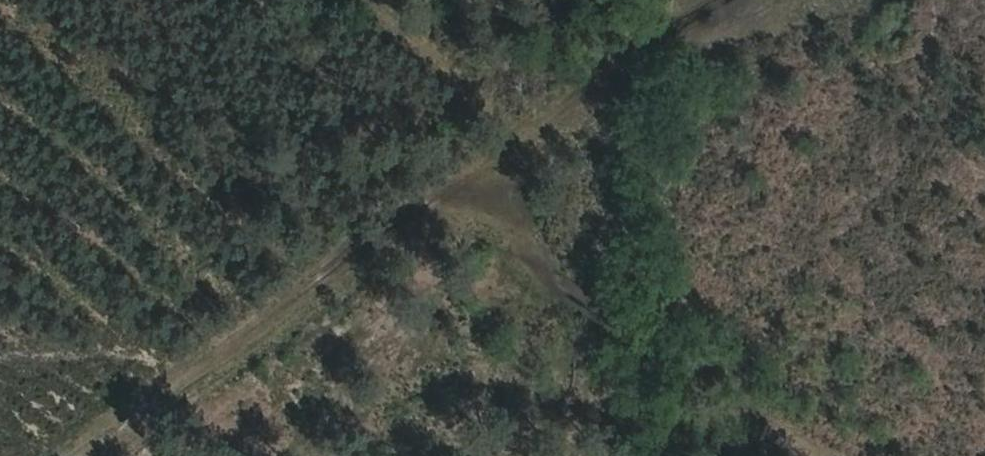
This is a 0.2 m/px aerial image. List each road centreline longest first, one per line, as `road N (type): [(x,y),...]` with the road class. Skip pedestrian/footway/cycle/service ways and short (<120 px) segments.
road 1 (track): [(746,0),(610,75),(74,455)]
road 2 (track): [(413,222),(800,455)]
road 3 (track): [(531,134),(382,0)]

